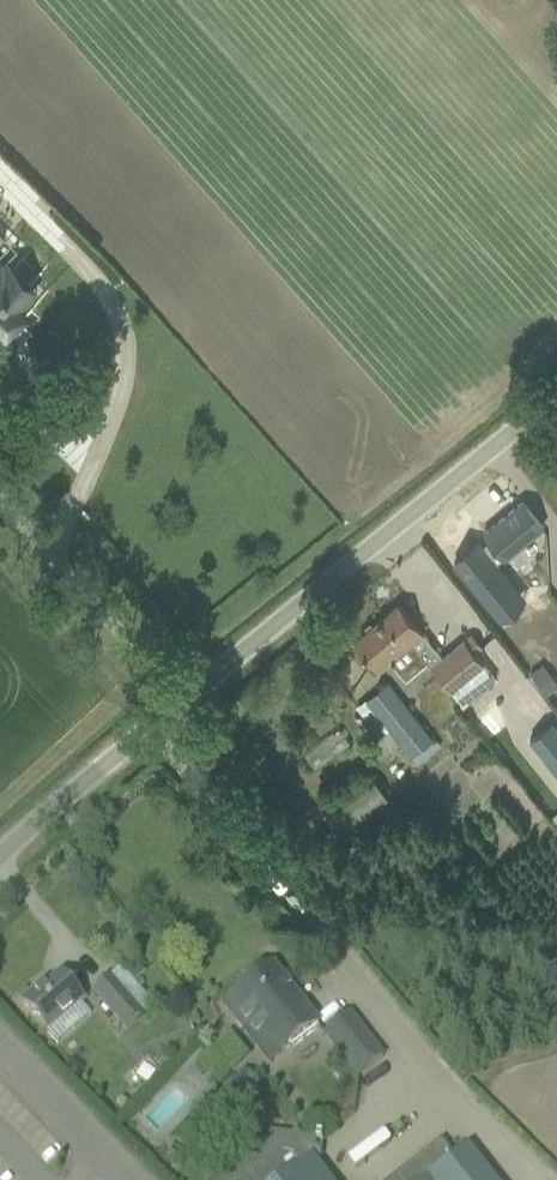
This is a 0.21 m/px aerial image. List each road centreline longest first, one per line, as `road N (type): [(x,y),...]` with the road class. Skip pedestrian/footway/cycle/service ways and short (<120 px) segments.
road 1 (unclassified): [(175,710),(556,392)]
road 2 (unclassified): [(175,710),(0,511)]
road 3 (unclassified): [(0,872),(175,710)]

